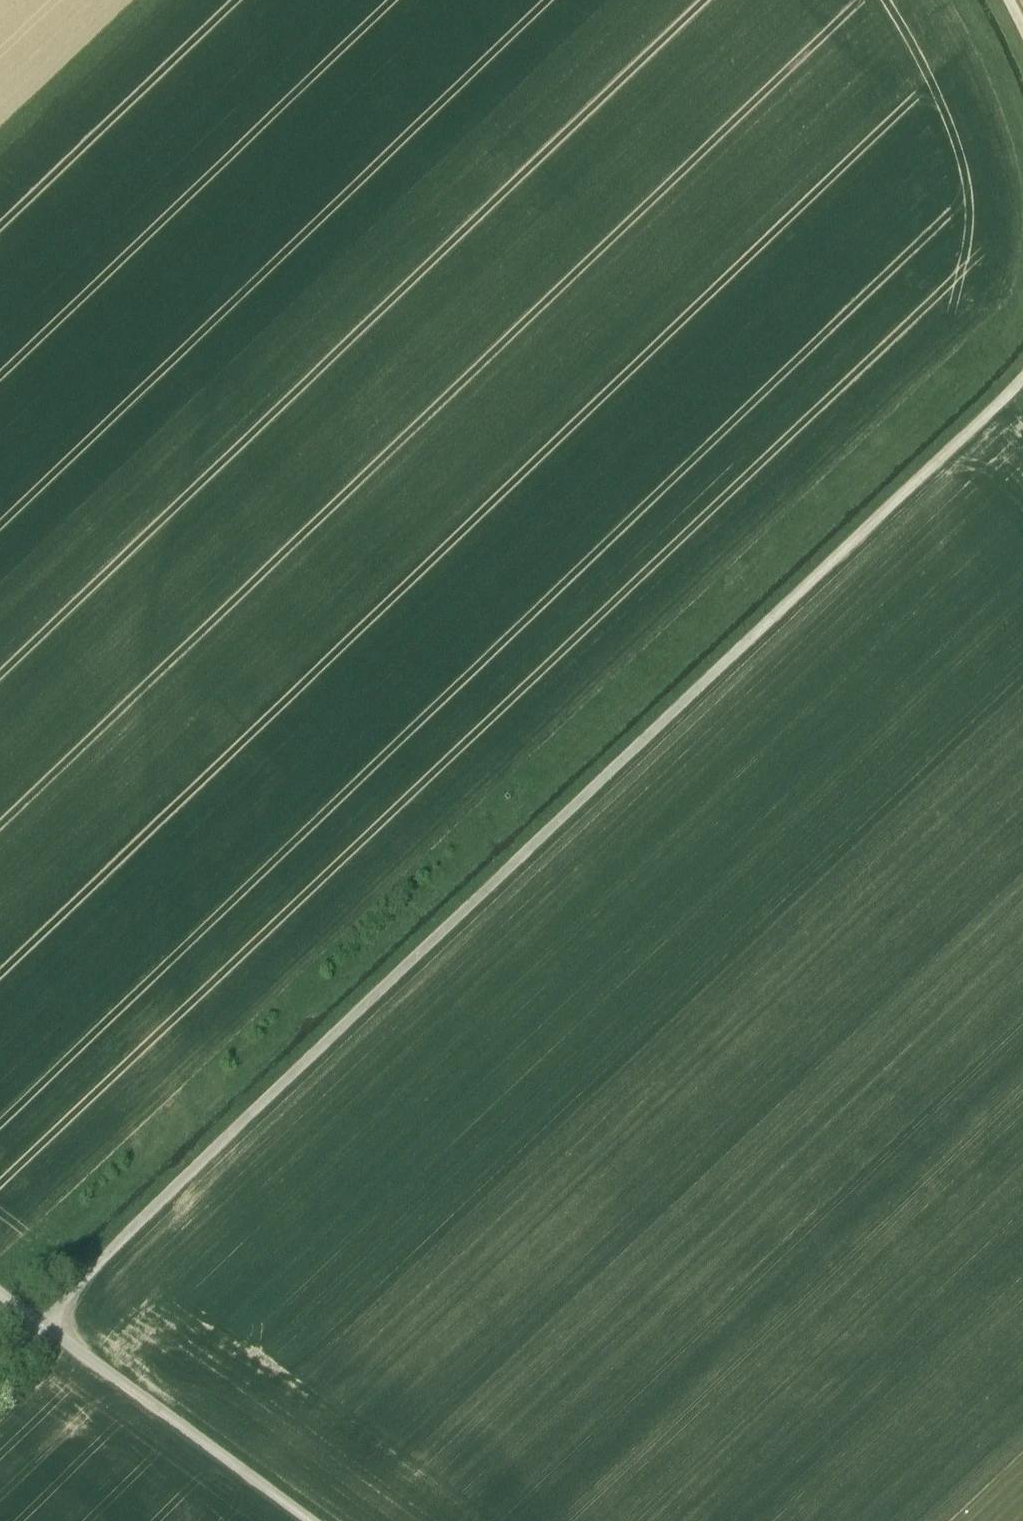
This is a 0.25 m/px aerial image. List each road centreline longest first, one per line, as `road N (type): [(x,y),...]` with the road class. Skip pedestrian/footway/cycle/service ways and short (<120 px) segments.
road 1 (track): [(0,1362),(1022,378)]
road 2 (track): [(313,1520),(0,1291)]
road 3 (track): [(144,0),(0,137)]

